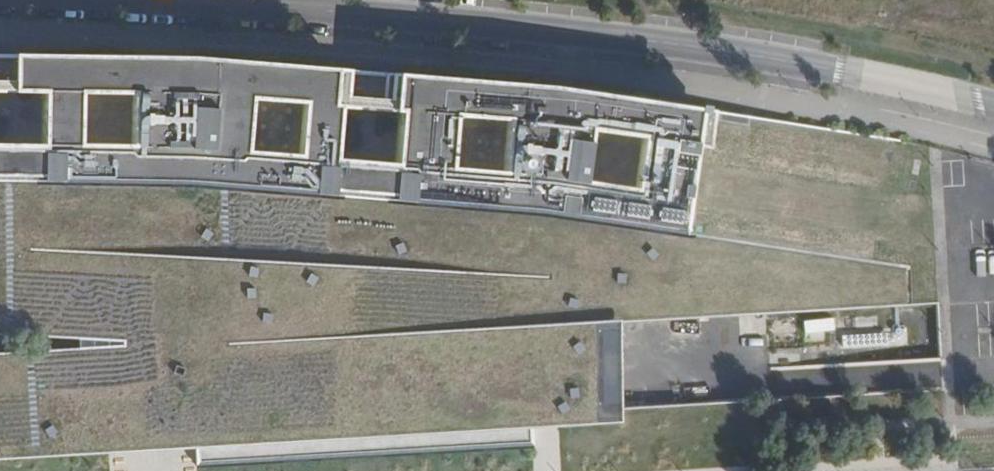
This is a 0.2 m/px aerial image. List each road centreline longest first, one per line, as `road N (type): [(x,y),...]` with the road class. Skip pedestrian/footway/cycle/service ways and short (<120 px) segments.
road 1 (unclassified): [(993,105),(850,72),(622,37),(145,0)]

